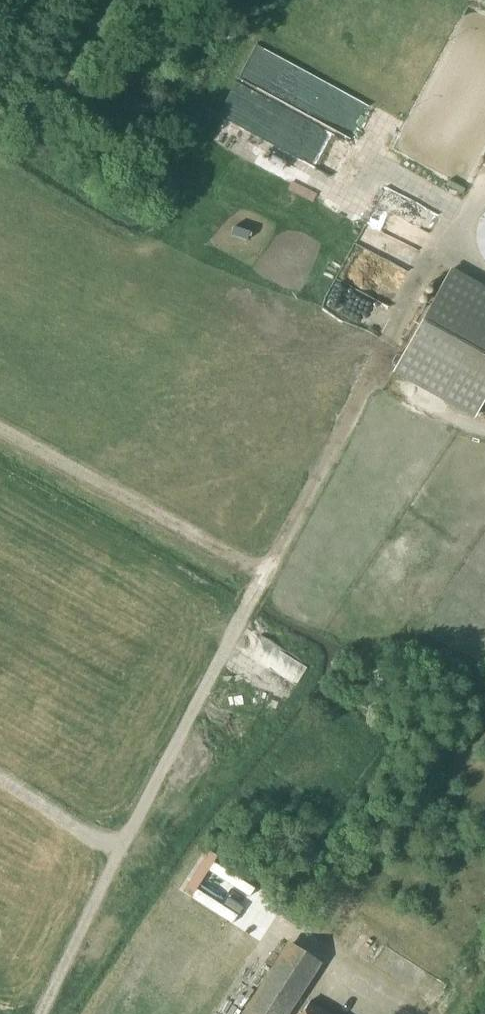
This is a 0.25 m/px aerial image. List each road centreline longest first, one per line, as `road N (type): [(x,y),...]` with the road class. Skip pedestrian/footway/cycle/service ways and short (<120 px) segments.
road 1 (track): [(443,244),(253,593),(41,1013)]
road 2 (track): [(263,574),(0,429)]
road 3 (track): [(121,849),(0,780)]

